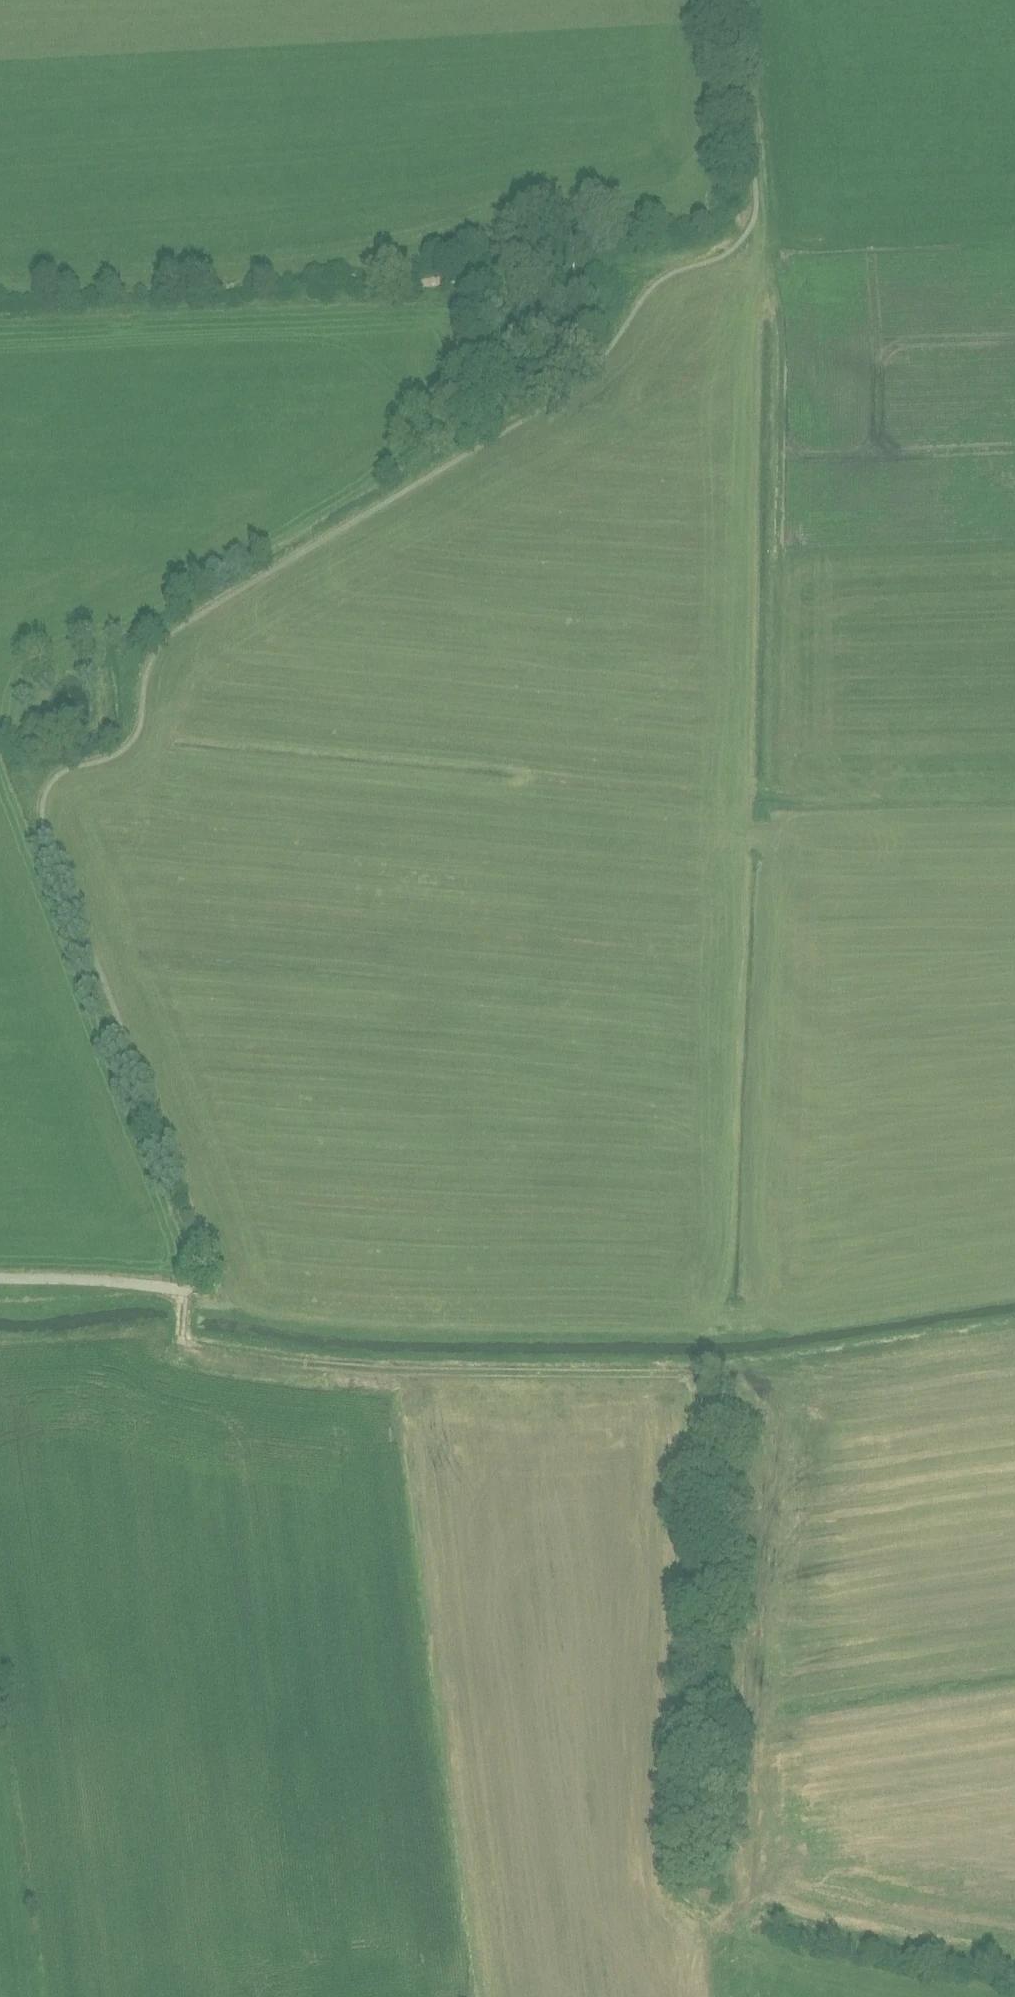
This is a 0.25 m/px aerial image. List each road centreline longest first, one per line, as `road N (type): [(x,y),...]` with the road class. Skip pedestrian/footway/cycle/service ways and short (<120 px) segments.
road 1 (track): [(0,1278),(187,1288)]

